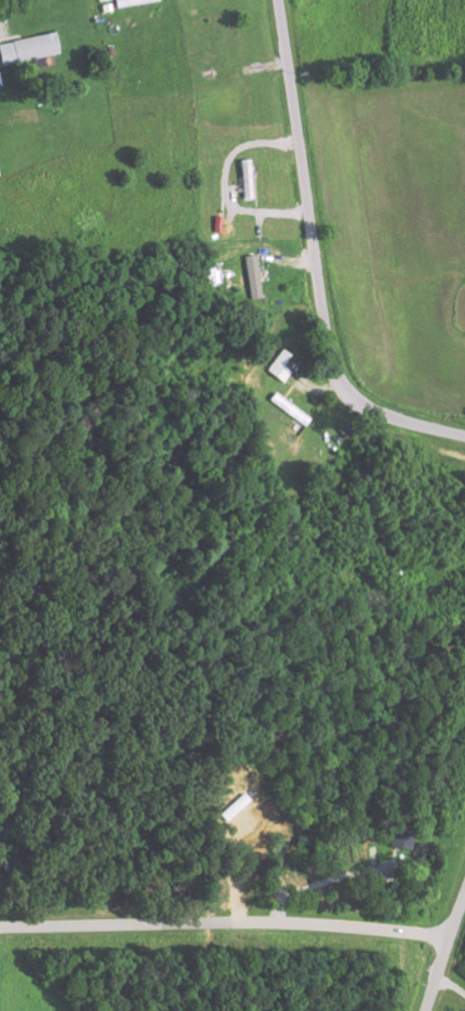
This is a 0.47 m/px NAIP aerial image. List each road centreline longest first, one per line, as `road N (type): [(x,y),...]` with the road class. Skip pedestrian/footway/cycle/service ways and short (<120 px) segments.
road 1 (residential): [(464,435),(376,408),(357,395),(333,357),(280,0)]
road 2 (residential): [(0,922),(231,919),(452,934)]
road 3 (residential): [(424,1010),(464,897)]

